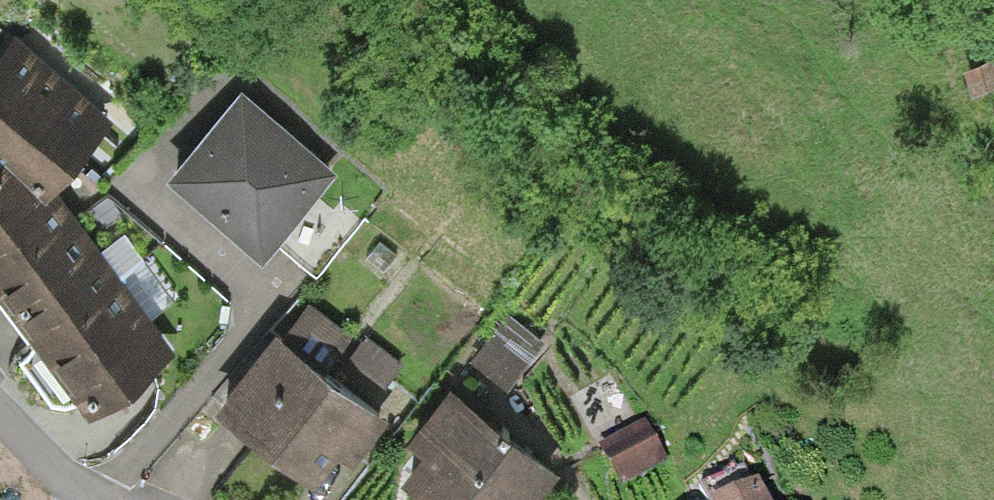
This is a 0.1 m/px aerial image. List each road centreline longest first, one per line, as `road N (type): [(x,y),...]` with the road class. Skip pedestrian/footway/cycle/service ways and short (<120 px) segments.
road 1 (residential): [(0,410),(41,458),(99,499)]

